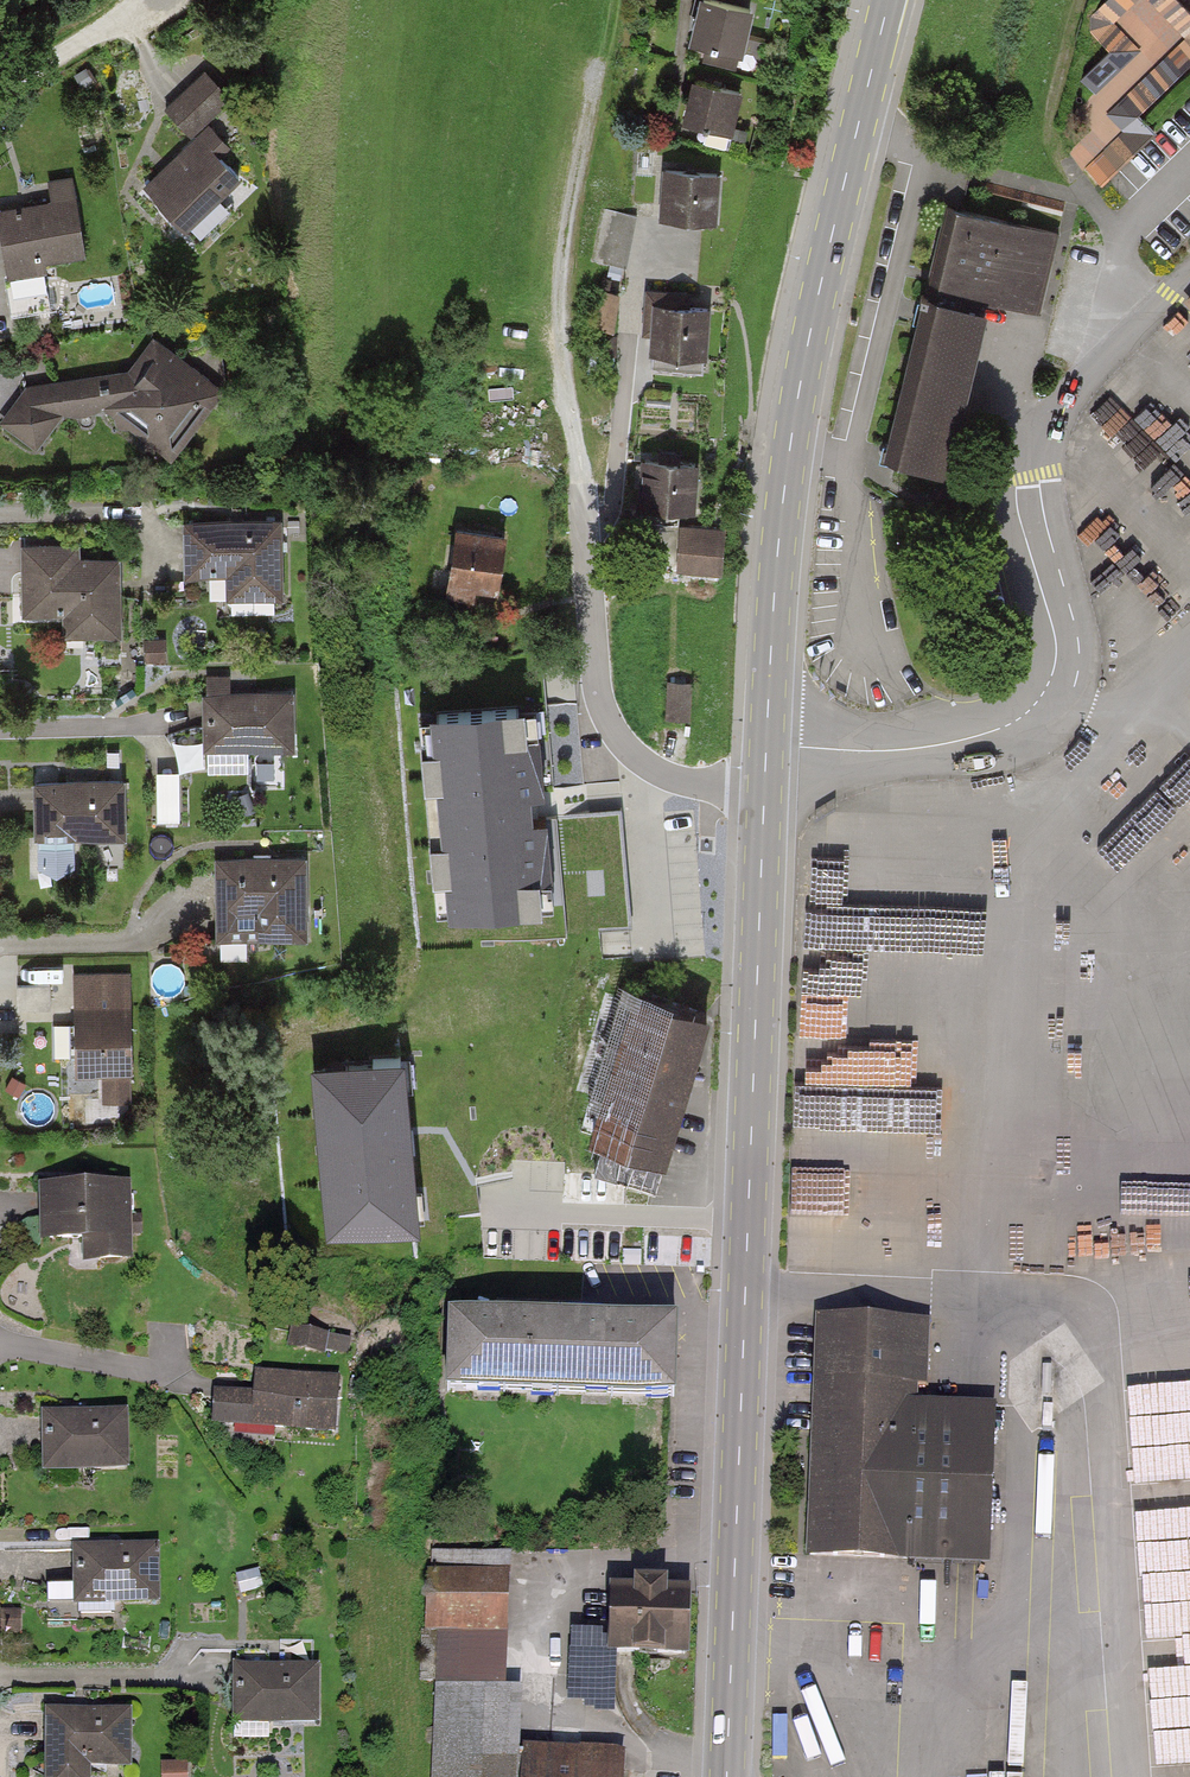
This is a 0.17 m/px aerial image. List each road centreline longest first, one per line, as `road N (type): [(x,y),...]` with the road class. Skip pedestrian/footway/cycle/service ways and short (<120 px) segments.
road 1 (secondary): [(764,791),(727,1776)]
road 2 (secondary): [(889,0),(799,387),(773,598),(764,791)]
road 3 (residential): [(764,791),(658,772),(618,739),(599,699),(585,547),(613,509),(643,233)]
road 4 (track): [(587,545),(559,321),(562,245),(590,106)]
road 5 (residential): [(0,92),(134,14)]

